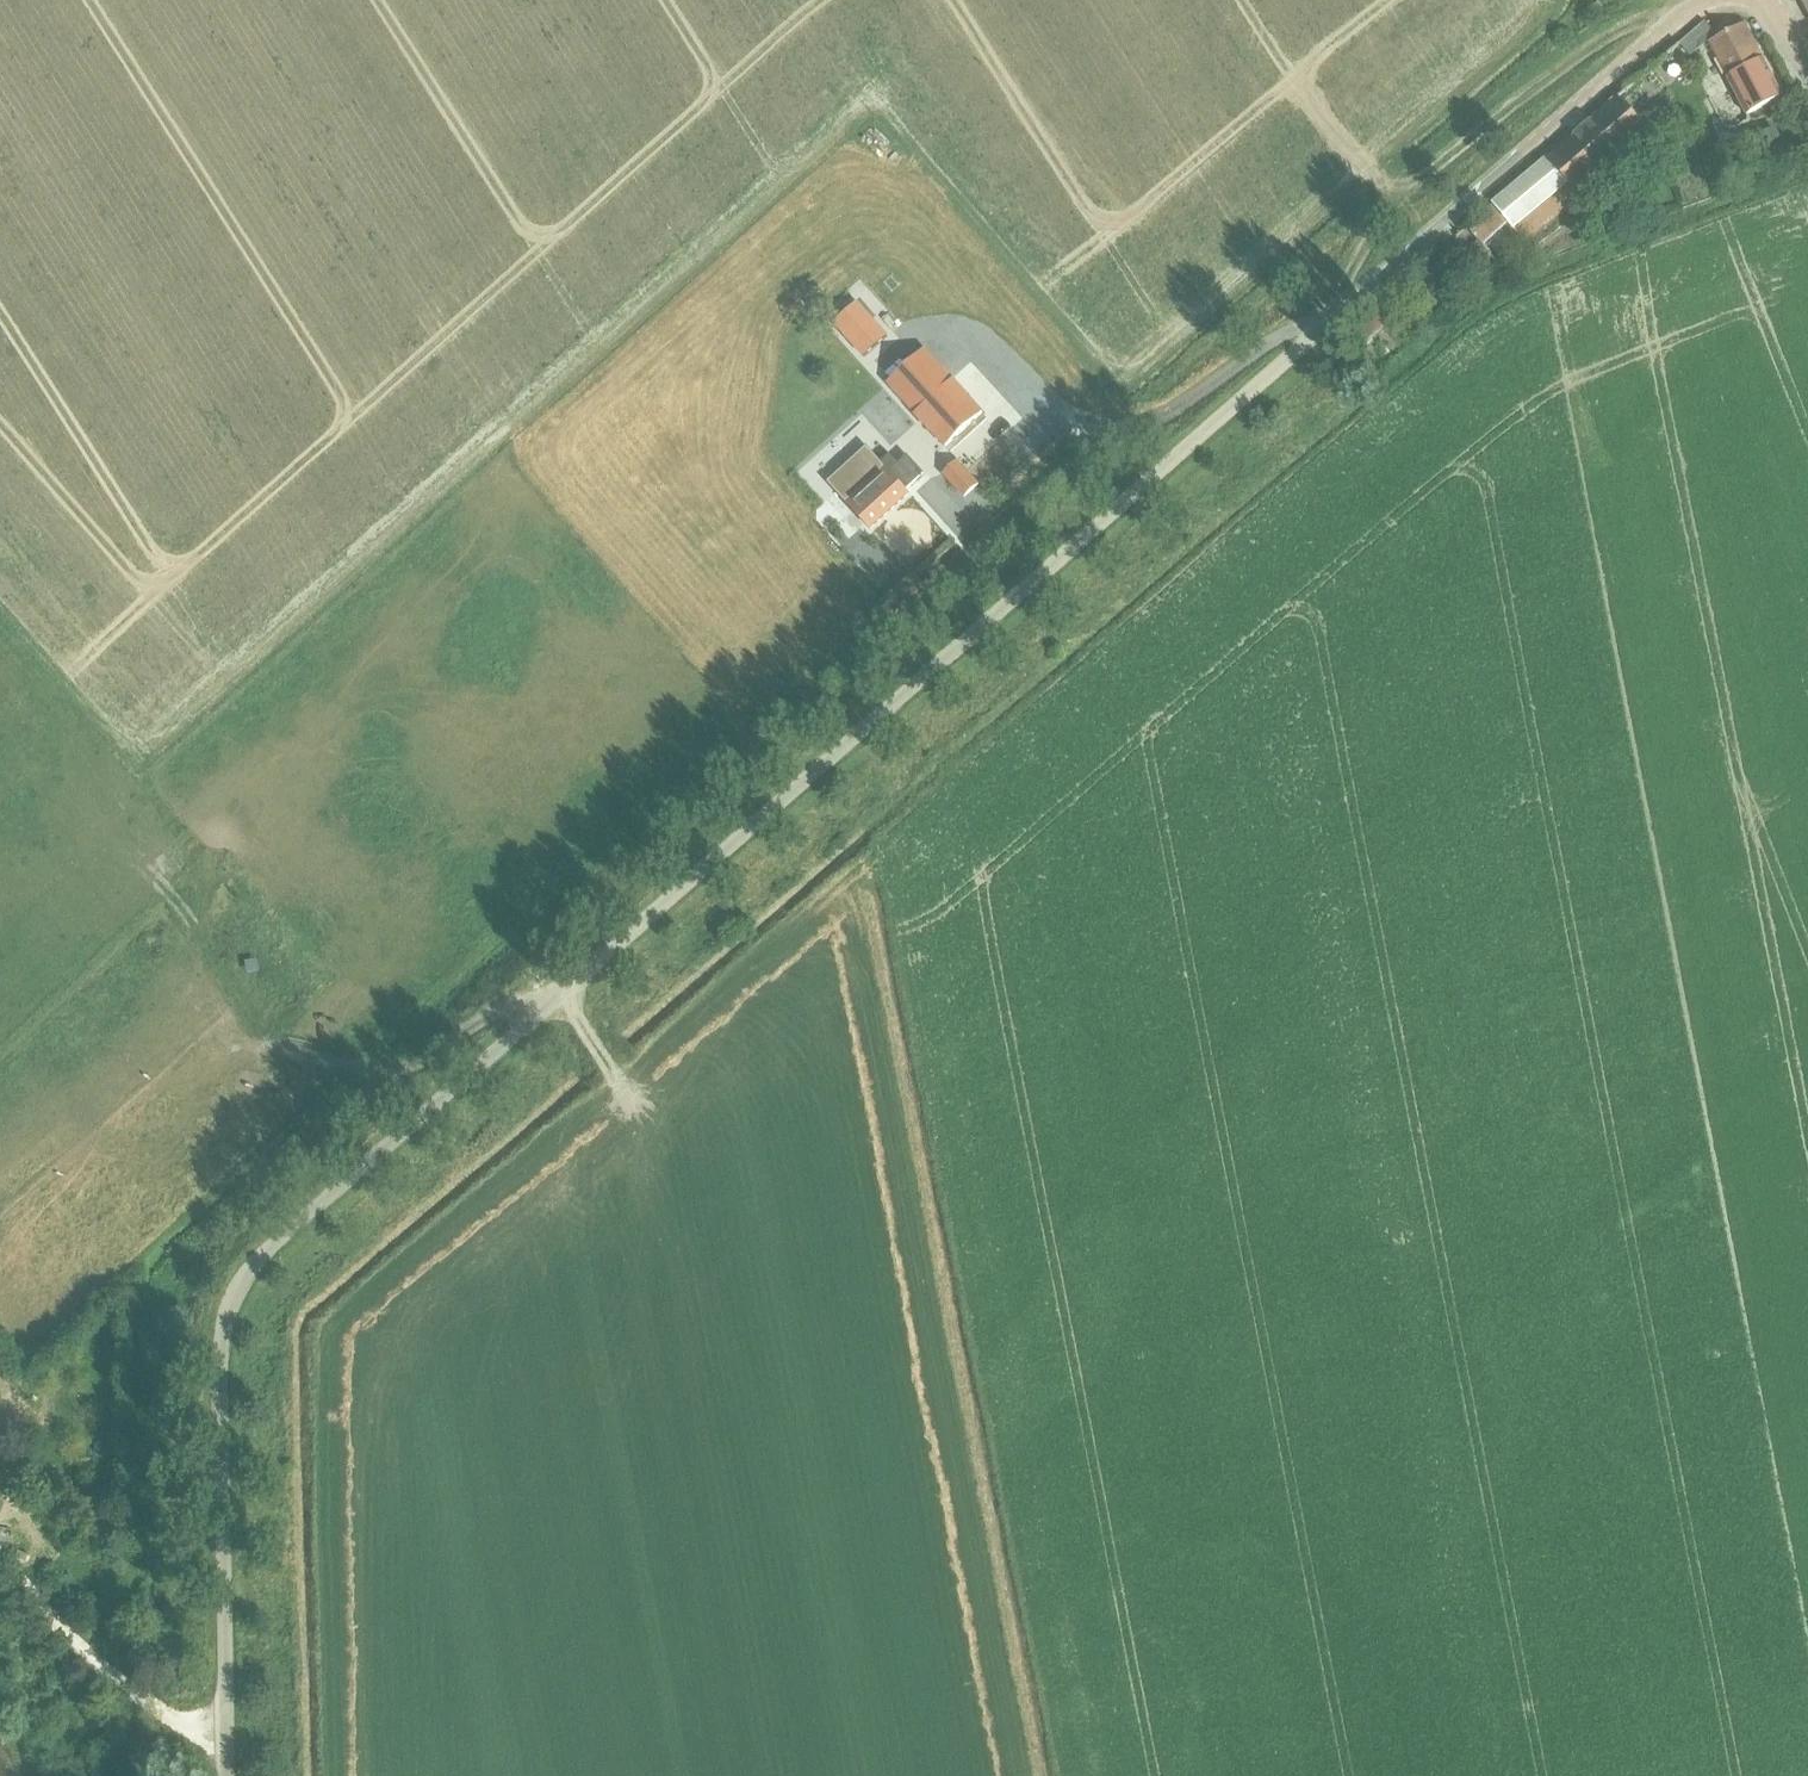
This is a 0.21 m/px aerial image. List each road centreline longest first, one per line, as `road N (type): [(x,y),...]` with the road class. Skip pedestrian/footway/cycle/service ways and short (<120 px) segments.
road 1 (unclassified): [(226,1775),(222,1338),(231,1298),(259,1258),(1706,0)]

